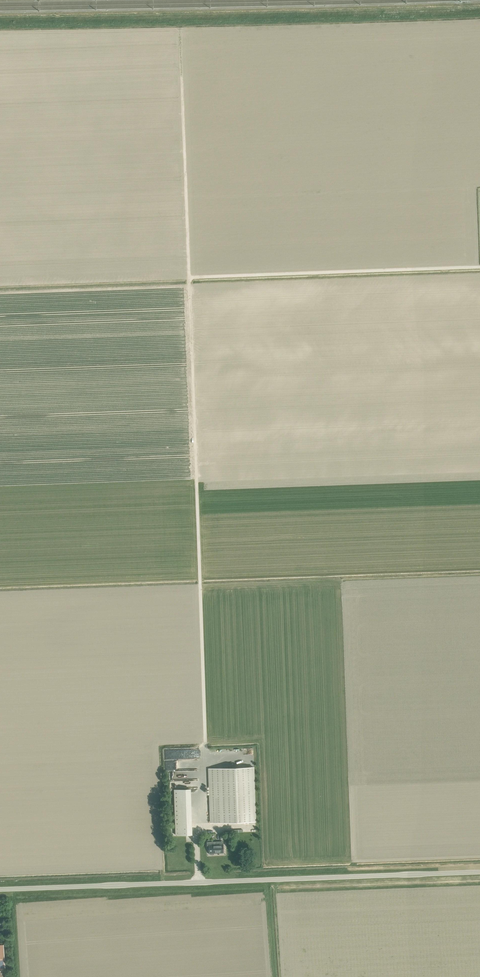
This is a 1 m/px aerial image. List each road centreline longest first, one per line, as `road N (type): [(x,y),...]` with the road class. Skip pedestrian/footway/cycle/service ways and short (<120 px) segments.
road 1 (unclassified): [(0,890),(479,872)]

